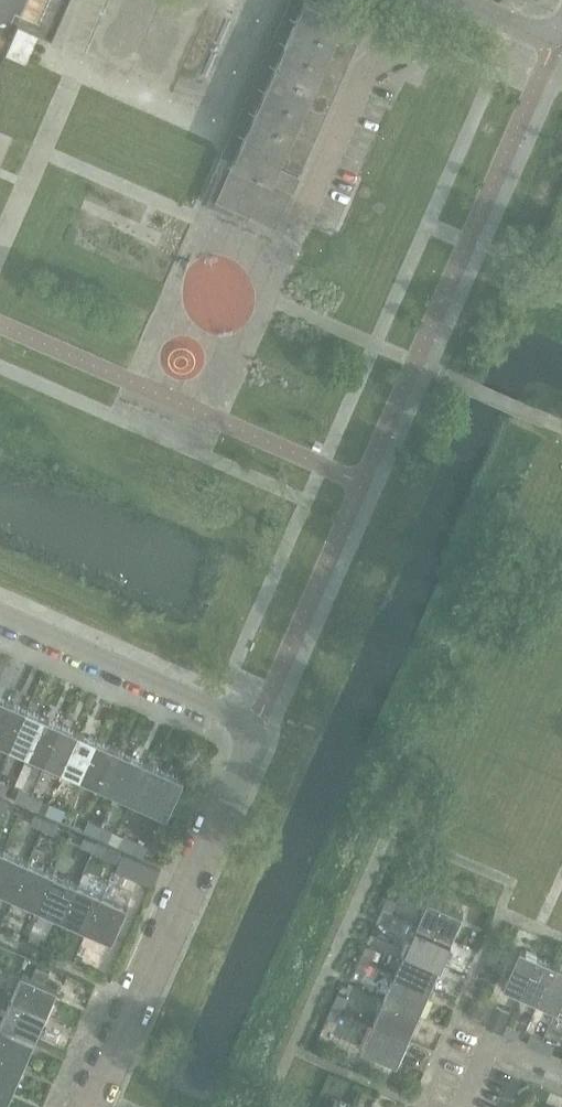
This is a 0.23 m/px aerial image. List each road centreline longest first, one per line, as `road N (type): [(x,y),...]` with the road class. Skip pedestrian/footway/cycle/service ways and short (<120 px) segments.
road 1 (residential): [(93,1106),(250,757),(247,729),(0,612)]
road 2 (residential): [(437,0),(417,43),(368,66),(296,231)]
road 3 (residential): [(462,1106),(489,1043),(561,1074)]

